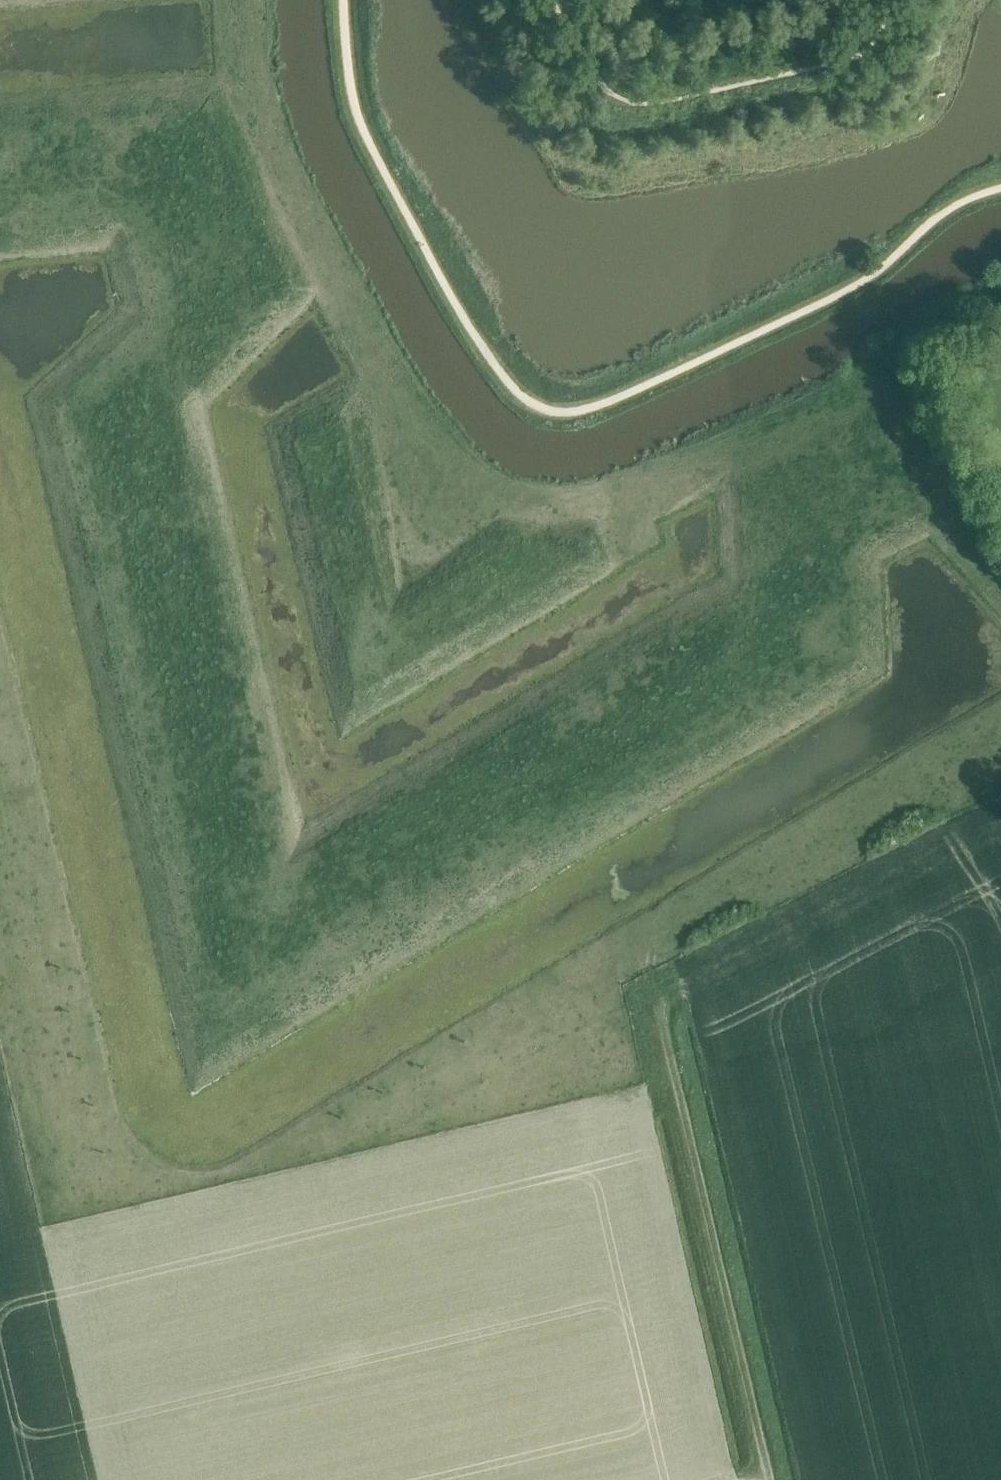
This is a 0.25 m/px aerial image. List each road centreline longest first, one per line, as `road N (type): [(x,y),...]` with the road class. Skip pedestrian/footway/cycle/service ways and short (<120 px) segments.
road 1 (track): [(772,1479),(656,1000)]

